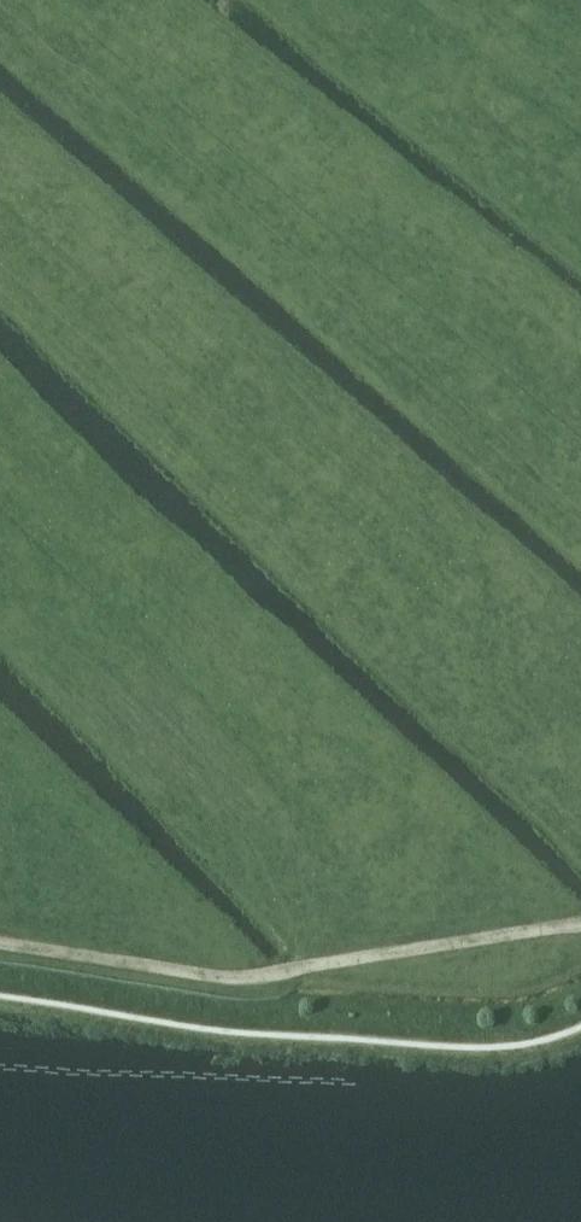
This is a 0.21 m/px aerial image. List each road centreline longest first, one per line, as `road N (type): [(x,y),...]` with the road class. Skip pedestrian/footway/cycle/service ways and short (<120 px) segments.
road 1 (track): [(0,944),(232,980),(580,928)]

